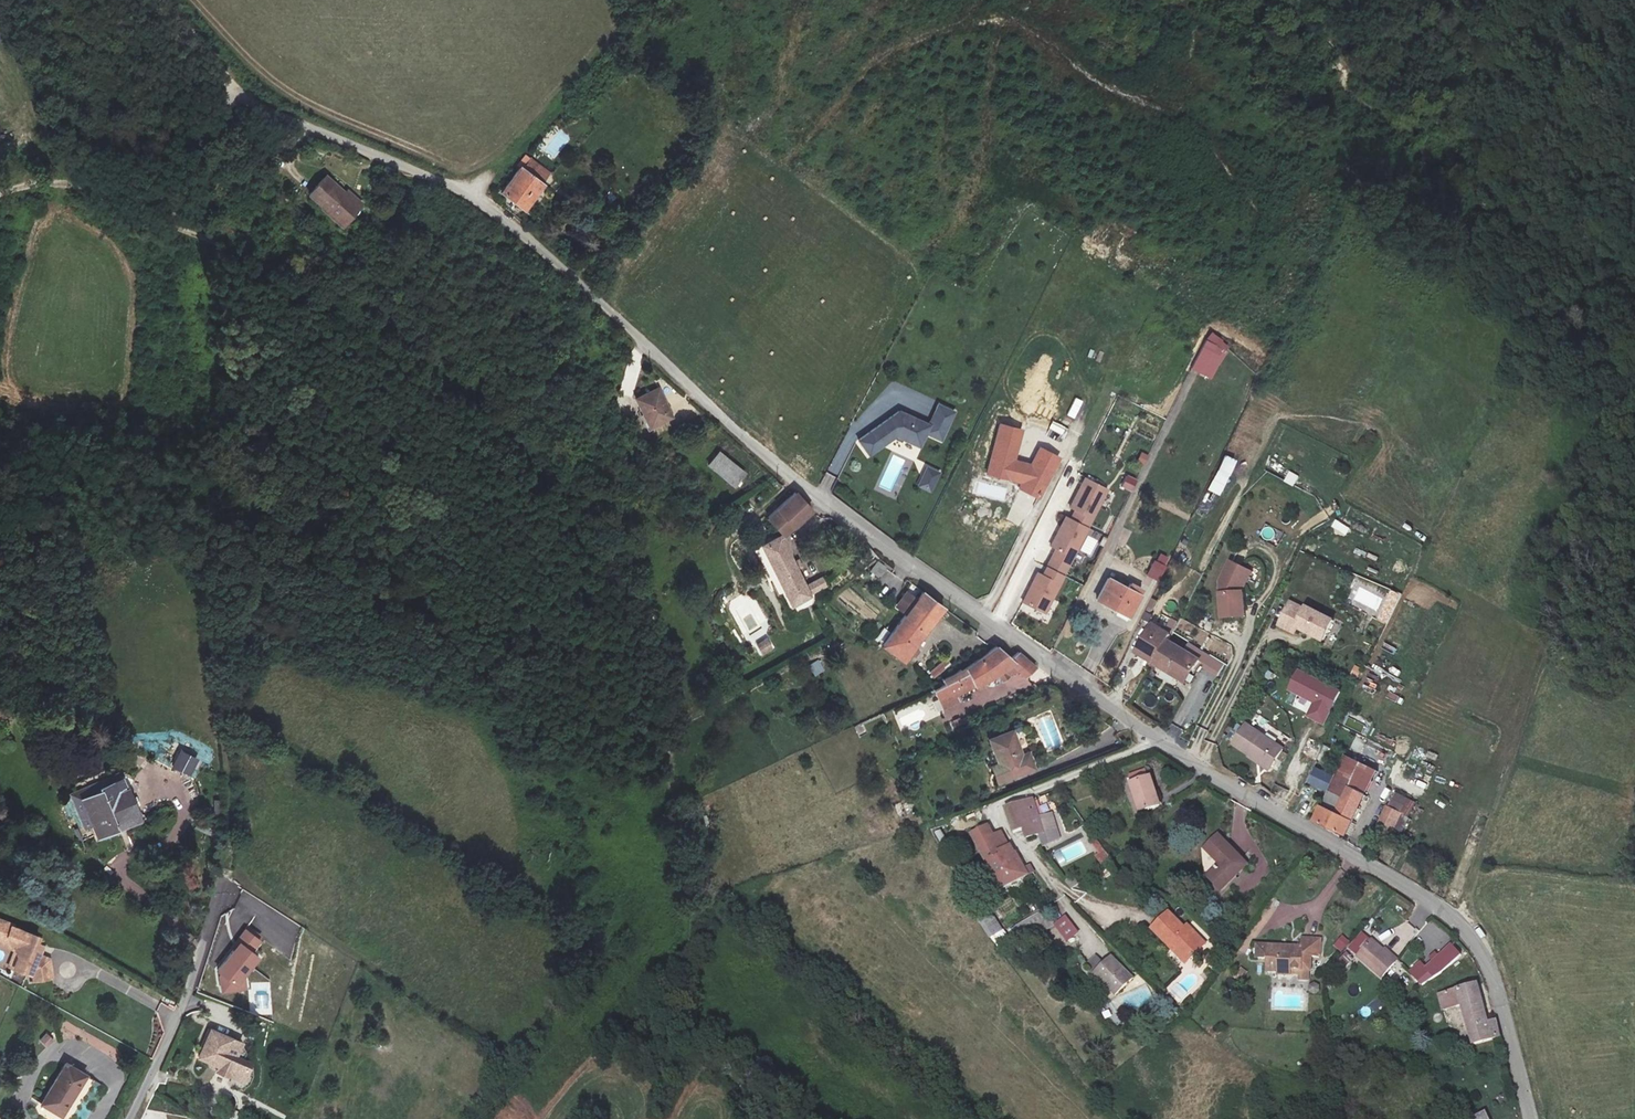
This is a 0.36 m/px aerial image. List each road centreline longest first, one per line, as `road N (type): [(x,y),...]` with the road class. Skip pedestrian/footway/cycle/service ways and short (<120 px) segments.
road 1 (unclassified): [(96,186),(194,184),(223,151),(236,95),(453,185),(576,277),(737,431),(863,532),(1156,740),(1463,926),(1492,970),(1533,1118)]
road 2 (track): [(0,188),(96,186),(127,208),(341,293),(515,440),(561,497),(629,635),(693,909)]
road 3 (unclassified): [(125,1118),(166,1048),(207,938)]
road 4 (track): [(1634,127),(1622,99),(1502,0)]
road 5 (track): [(161,0),(236,95)]

